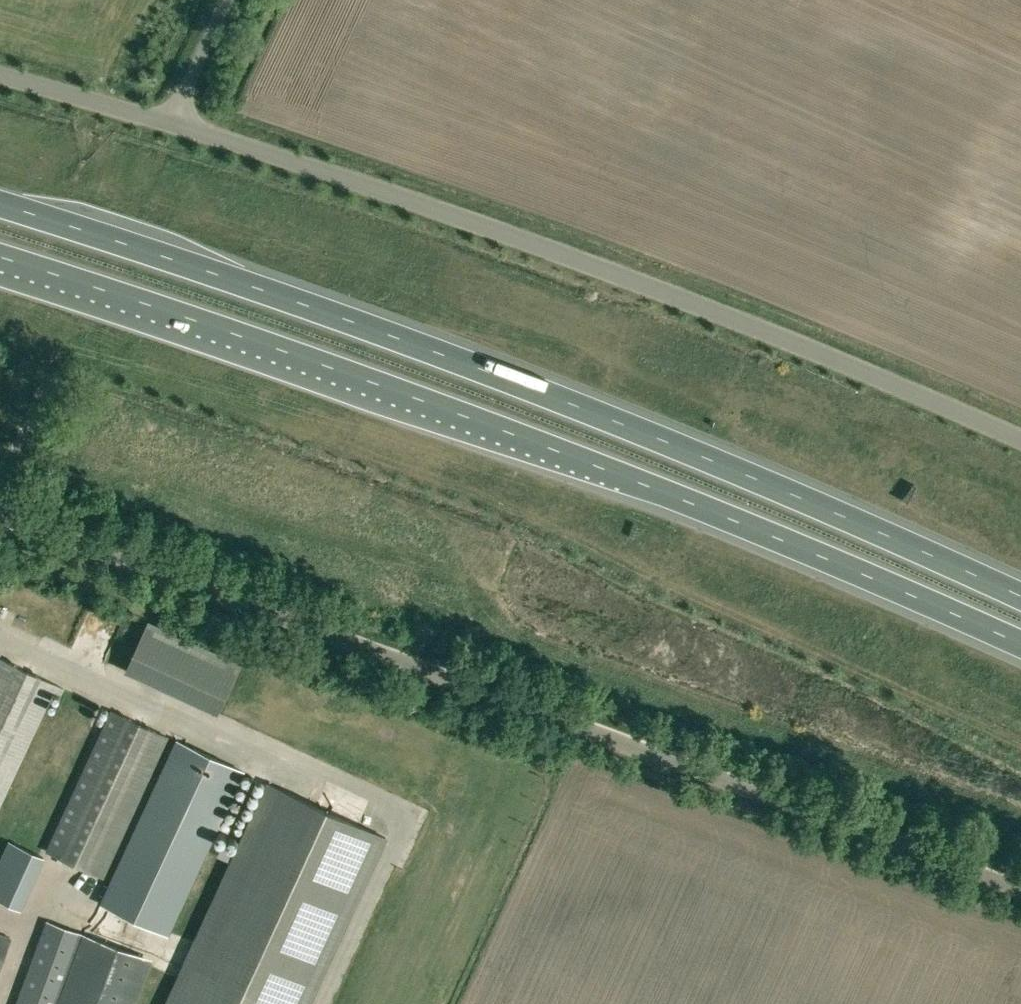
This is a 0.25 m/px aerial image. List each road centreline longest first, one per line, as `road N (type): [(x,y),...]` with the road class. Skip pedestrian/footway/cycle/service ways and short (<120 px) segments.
road 1 (trunk): [(1020,595),(636,428),(300,303),(0,206)]
road 2 (trunk): [(0,257),(484,425),(1020,644)]
road 3 (unclassified): [(1020,889),(0,518)]
road 4 (unclassified): [(1020,440),(855,366),(515,237),(171,123)]
road 5 (unclassified): [(171,123),(0,74)]
road 6 (unclassified): [(171,123),(229,0)]

